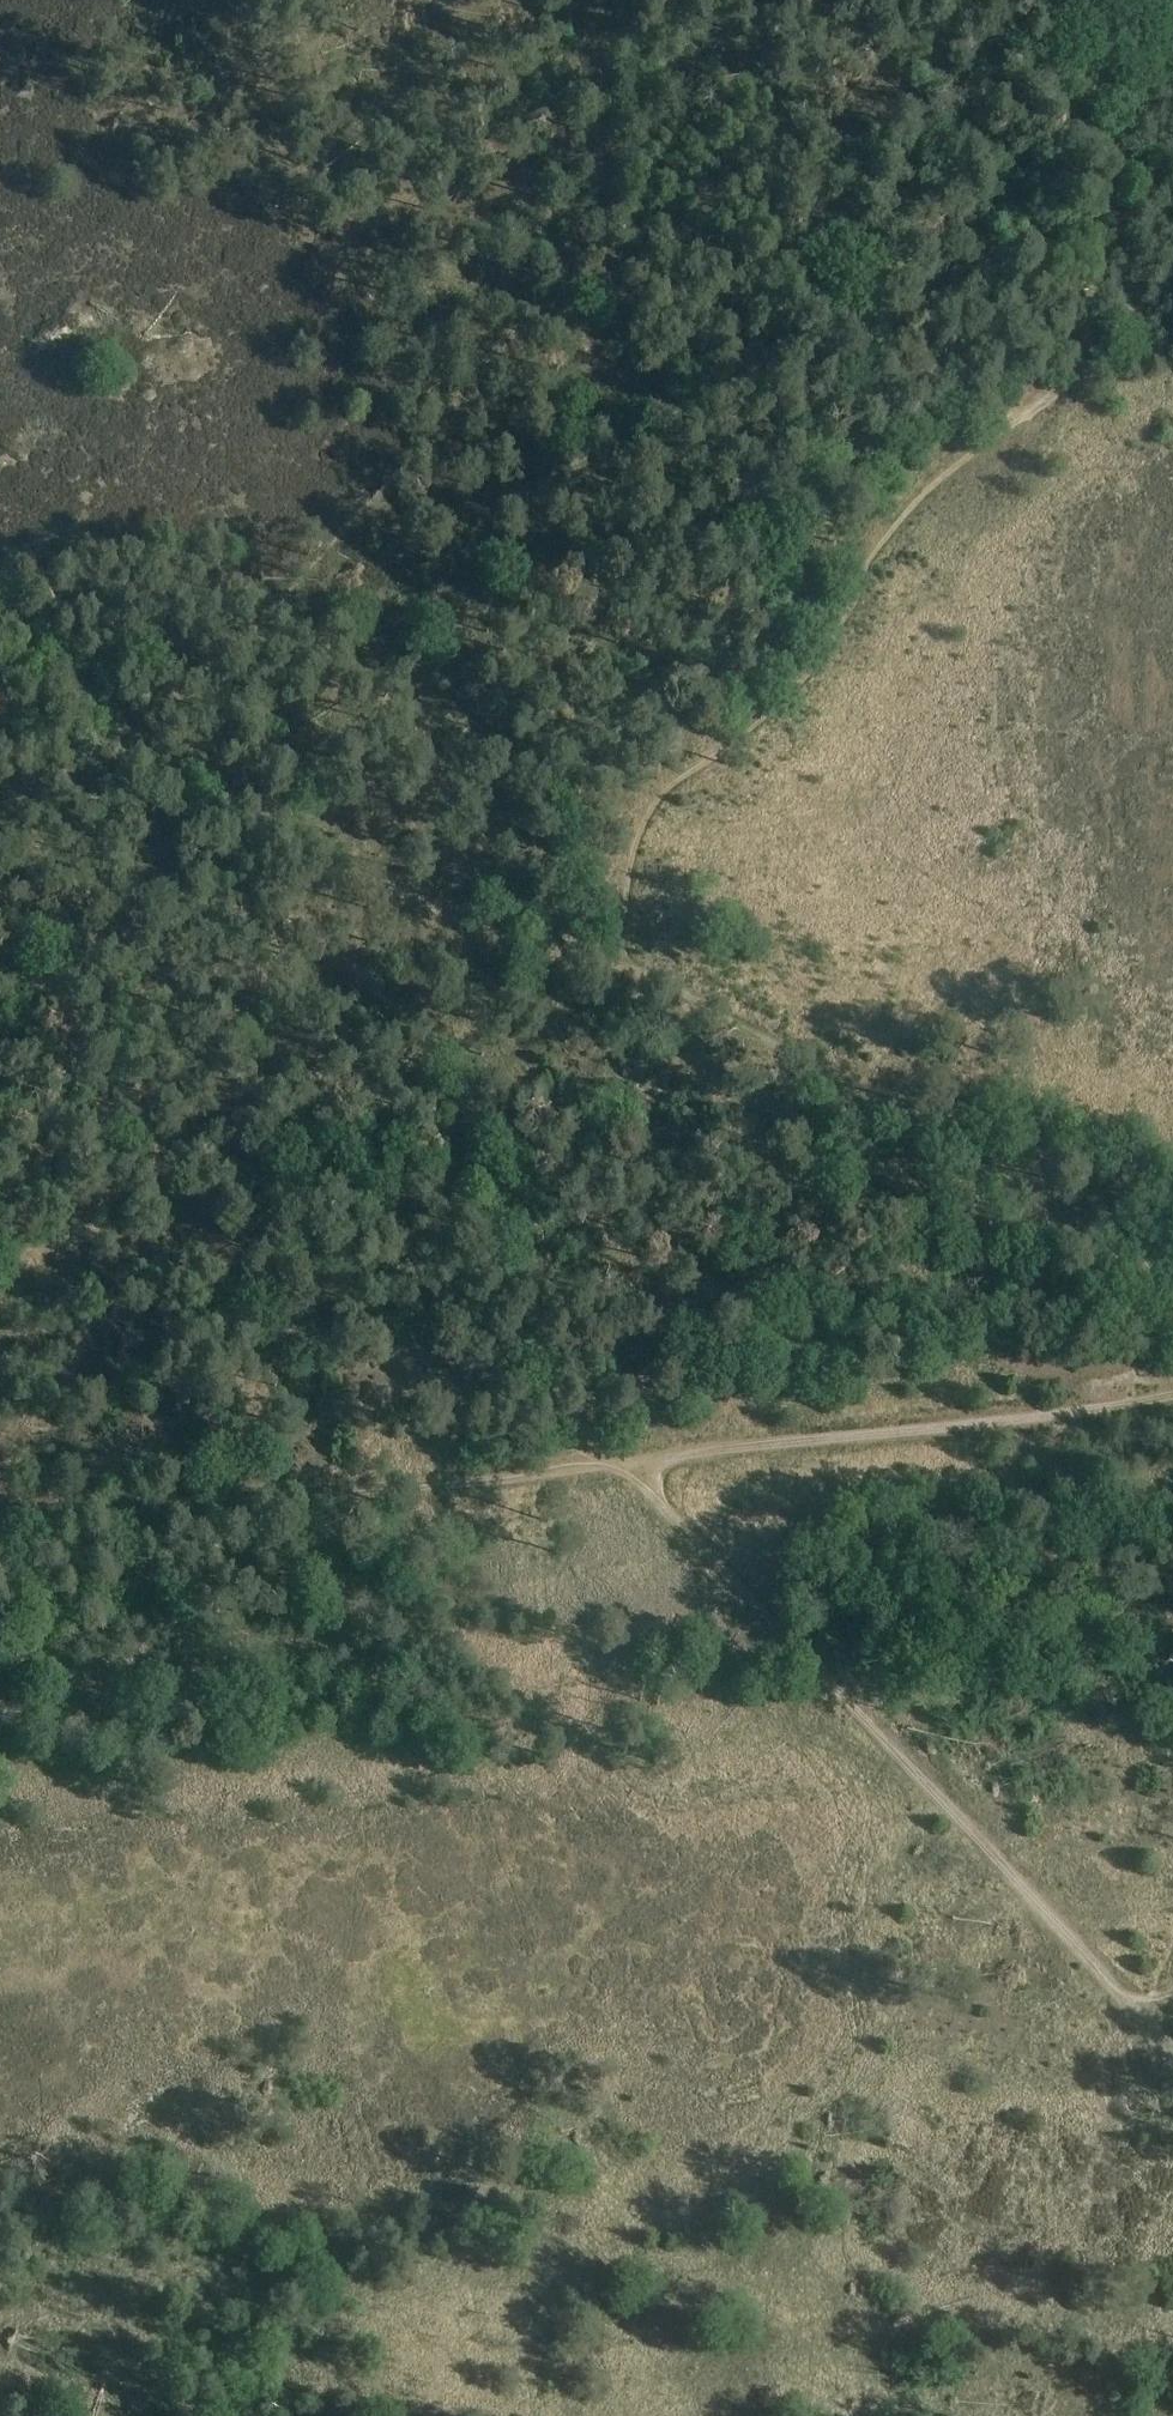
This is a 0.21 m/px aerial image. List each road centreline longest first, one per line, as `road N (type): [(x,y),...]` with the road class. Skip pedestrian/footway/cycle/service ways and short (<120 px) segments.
road 1 (track): [(1128,1999),(756,1609),(645,1479),(621,1466)]
road 2 (track): [(621,1466),(0,1525)]
road 3 (track): [(621,1466),(1172,1398)]

